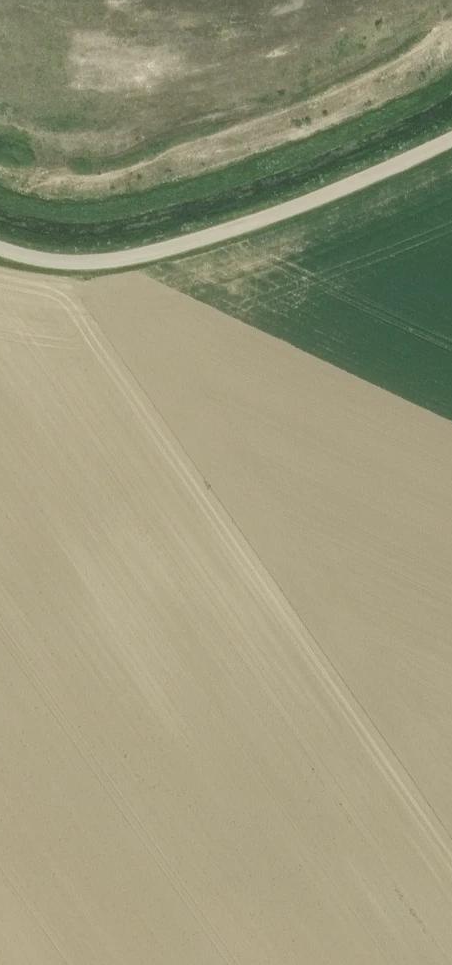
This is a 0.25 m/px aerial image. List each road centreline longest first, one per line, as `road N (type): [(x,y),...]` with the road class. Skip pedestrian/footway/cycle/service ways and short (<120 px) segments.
road 1 (unclassified): [(0,248),(56,265),(118,262),(215,236),(451,142)]

